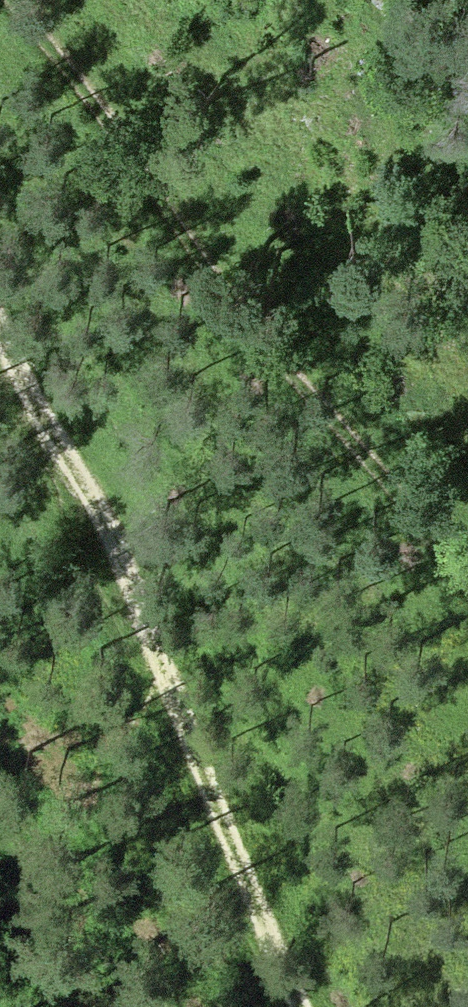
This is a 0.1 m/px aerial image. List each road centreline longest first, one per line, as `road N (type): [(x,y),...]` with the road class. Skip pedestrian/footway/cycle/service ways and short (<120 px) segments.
road 1 (track): [(0,323),(17,371),(102,521),(231,843),(312,1006)]
road 2 (track): [(467,569),(19,0)]

